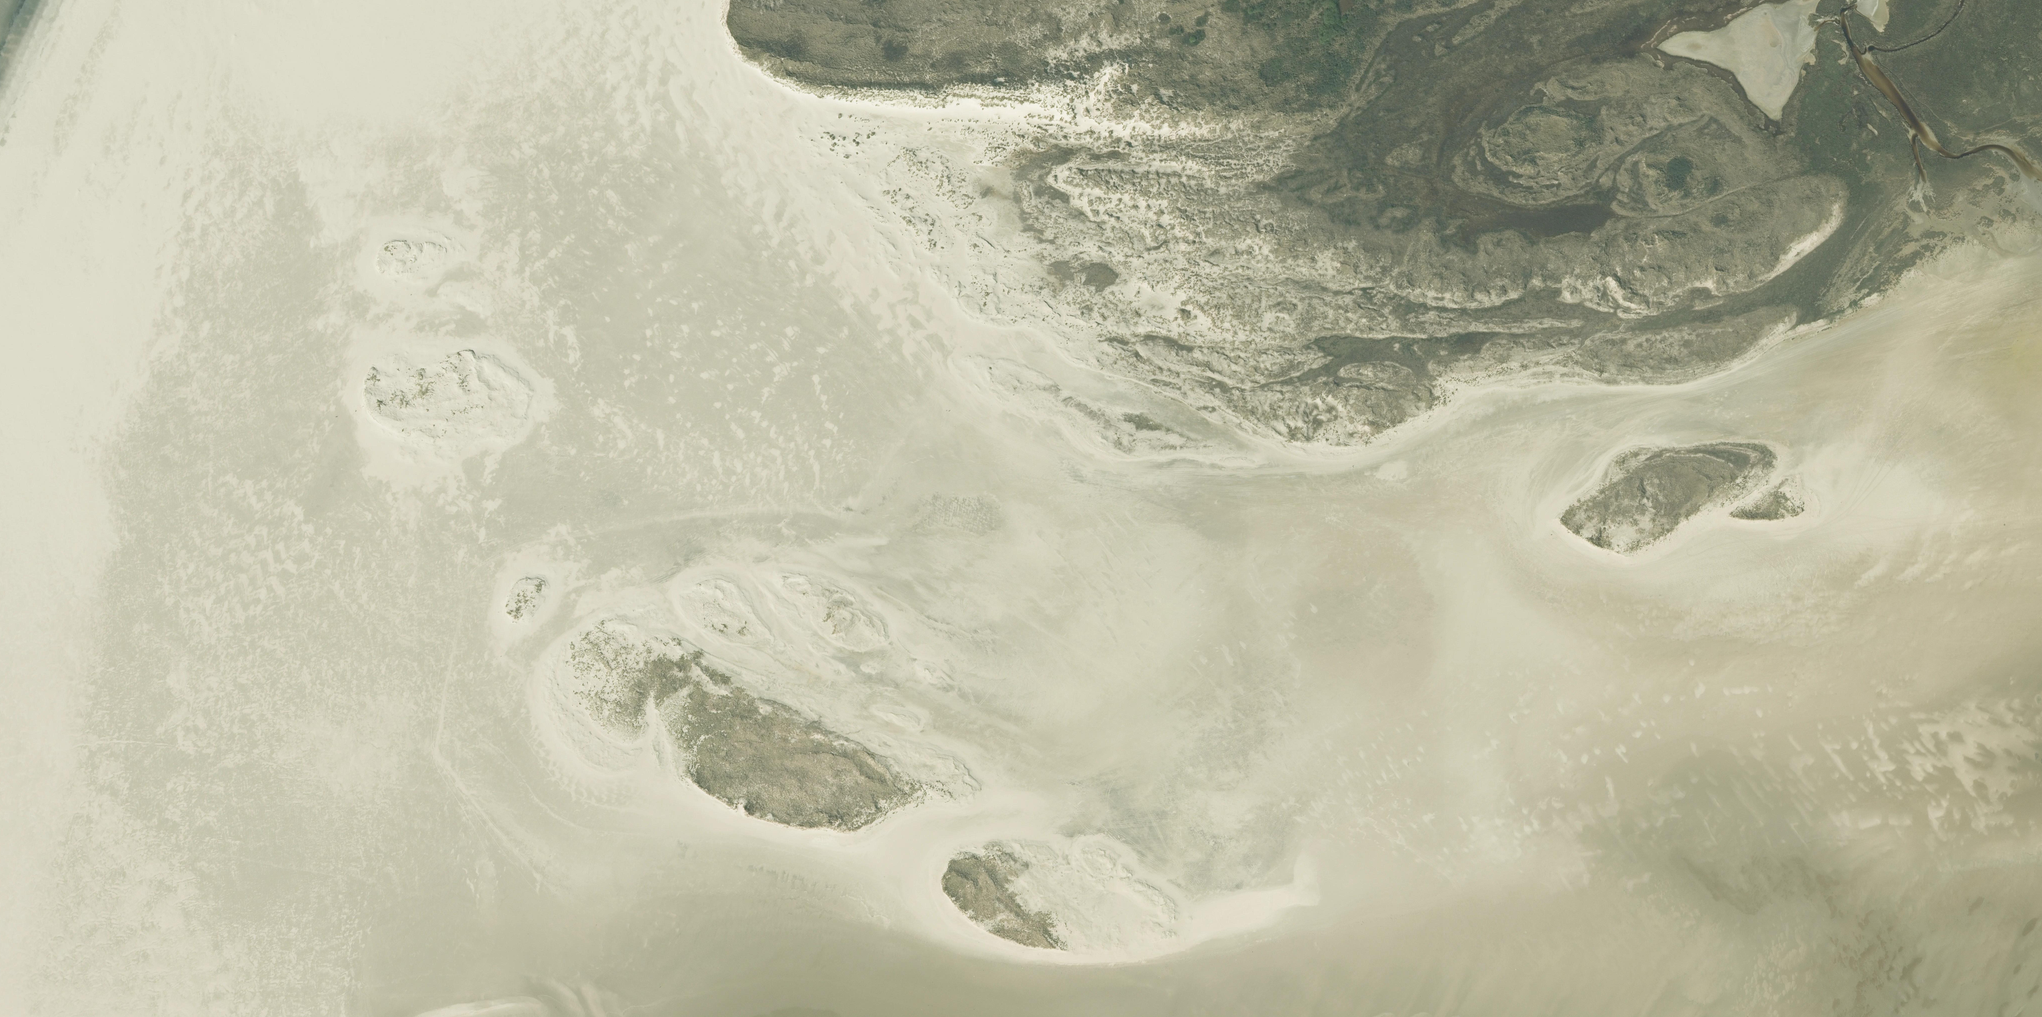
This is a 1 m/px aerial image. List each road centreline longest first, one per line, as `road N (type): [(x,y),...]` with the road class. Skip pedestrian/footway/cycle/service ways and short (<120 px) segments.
road 1 (track): [(2041,266),(1871,326)]

